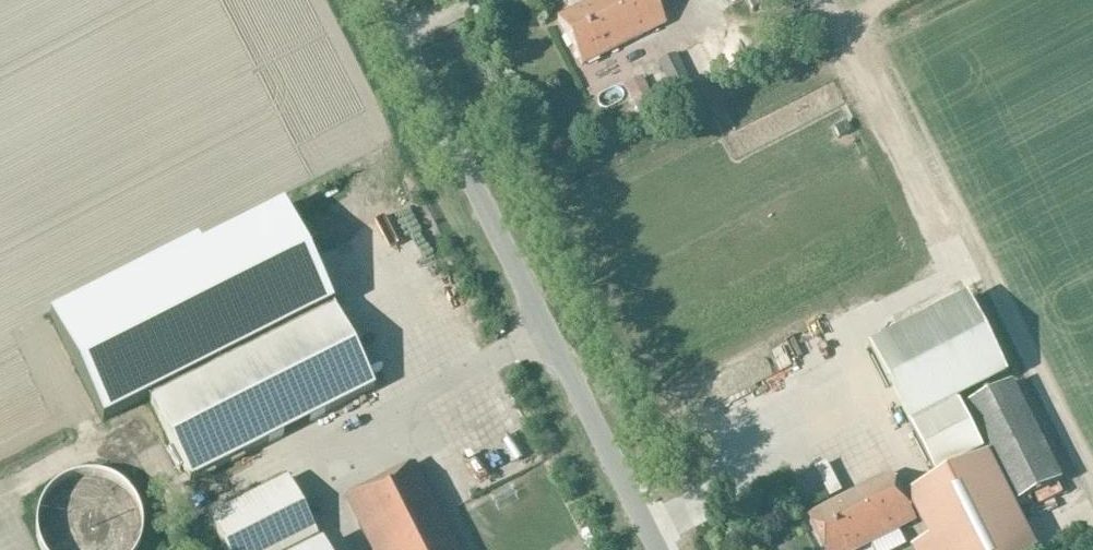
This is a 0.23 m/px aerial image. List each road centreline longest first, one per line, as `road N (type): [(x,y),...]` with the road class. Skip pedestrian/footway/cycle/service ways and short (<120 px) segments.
road 1 (unclassified): [(651,549),(373,0)]

